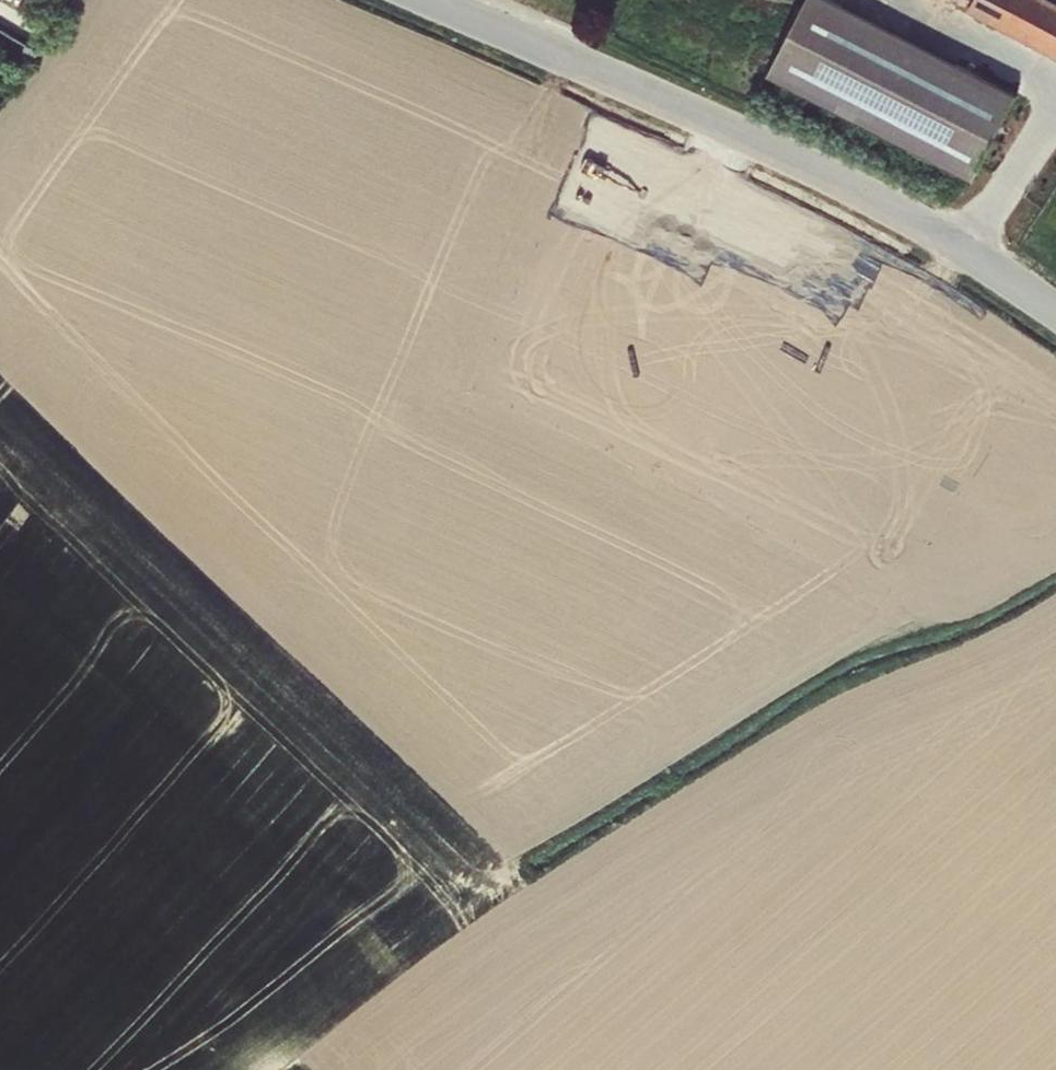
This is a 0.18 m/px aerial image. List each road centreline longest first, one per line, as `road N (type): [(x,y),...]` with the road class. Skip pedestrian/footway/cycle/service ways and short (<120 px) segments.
road 1 (residential): [(1055,313),(885,204),(430,0)]

